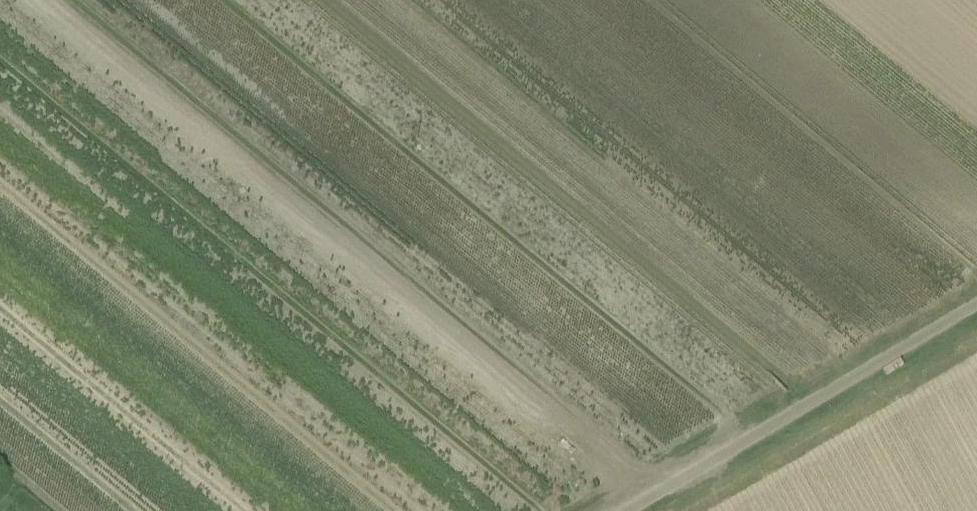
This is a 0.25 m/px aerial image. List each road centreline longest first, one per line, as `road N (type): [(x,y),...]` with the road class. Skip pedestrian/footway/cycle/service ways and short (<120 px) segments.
road 1 (unclassified): [(633,510),(976,311)]

